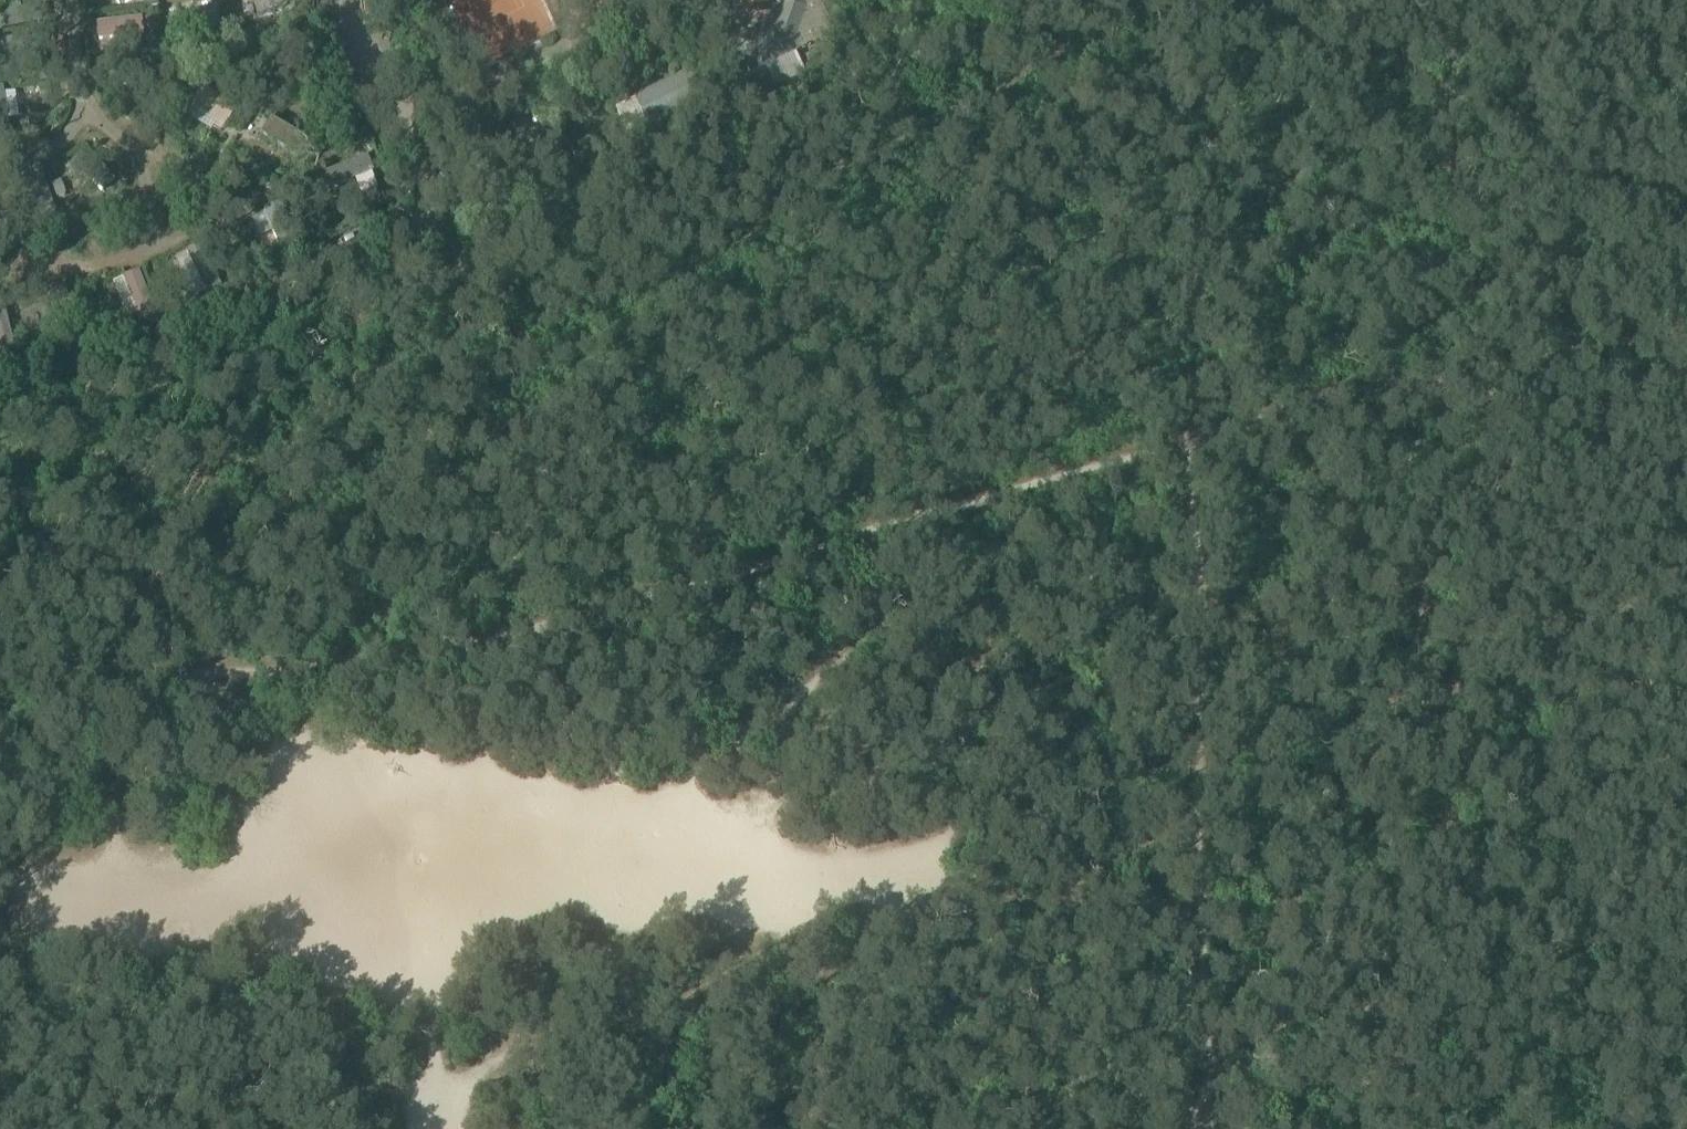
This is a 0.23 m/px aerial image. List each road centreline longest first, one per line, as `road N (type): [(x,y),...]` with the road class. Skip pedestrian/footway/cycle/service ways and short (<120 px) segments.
road 1 (track): [(1686,330),(1189,442),(860,529),(535,627),(393,658)]
road 2 (residential): [(453,220),(447,250),(0,371)]
road 3 (track): [(393,658),(202,682),(0,684)]

